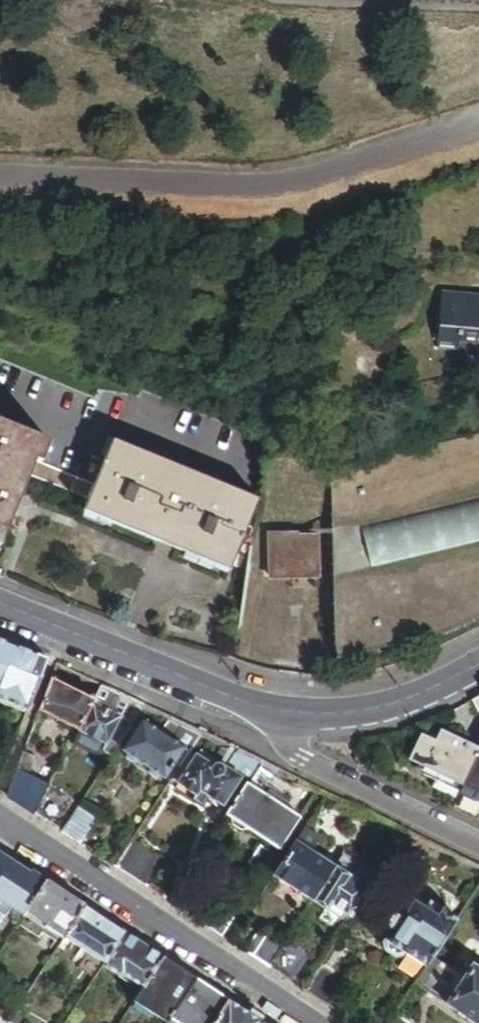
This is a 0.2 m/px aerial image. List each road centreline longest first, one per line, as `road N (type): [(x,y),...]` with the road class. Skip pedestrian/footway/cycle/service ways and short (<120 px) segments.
road 1 (residential): [(304,1022),(0,823)]
road 2 (tertiary): [(0,617),(268,723)]
road 3 (residential): [(478,848),(305,767),(268,723)]
road 4 (tertiary): [(268,723),(347,725),(422,707),(478,674)]

